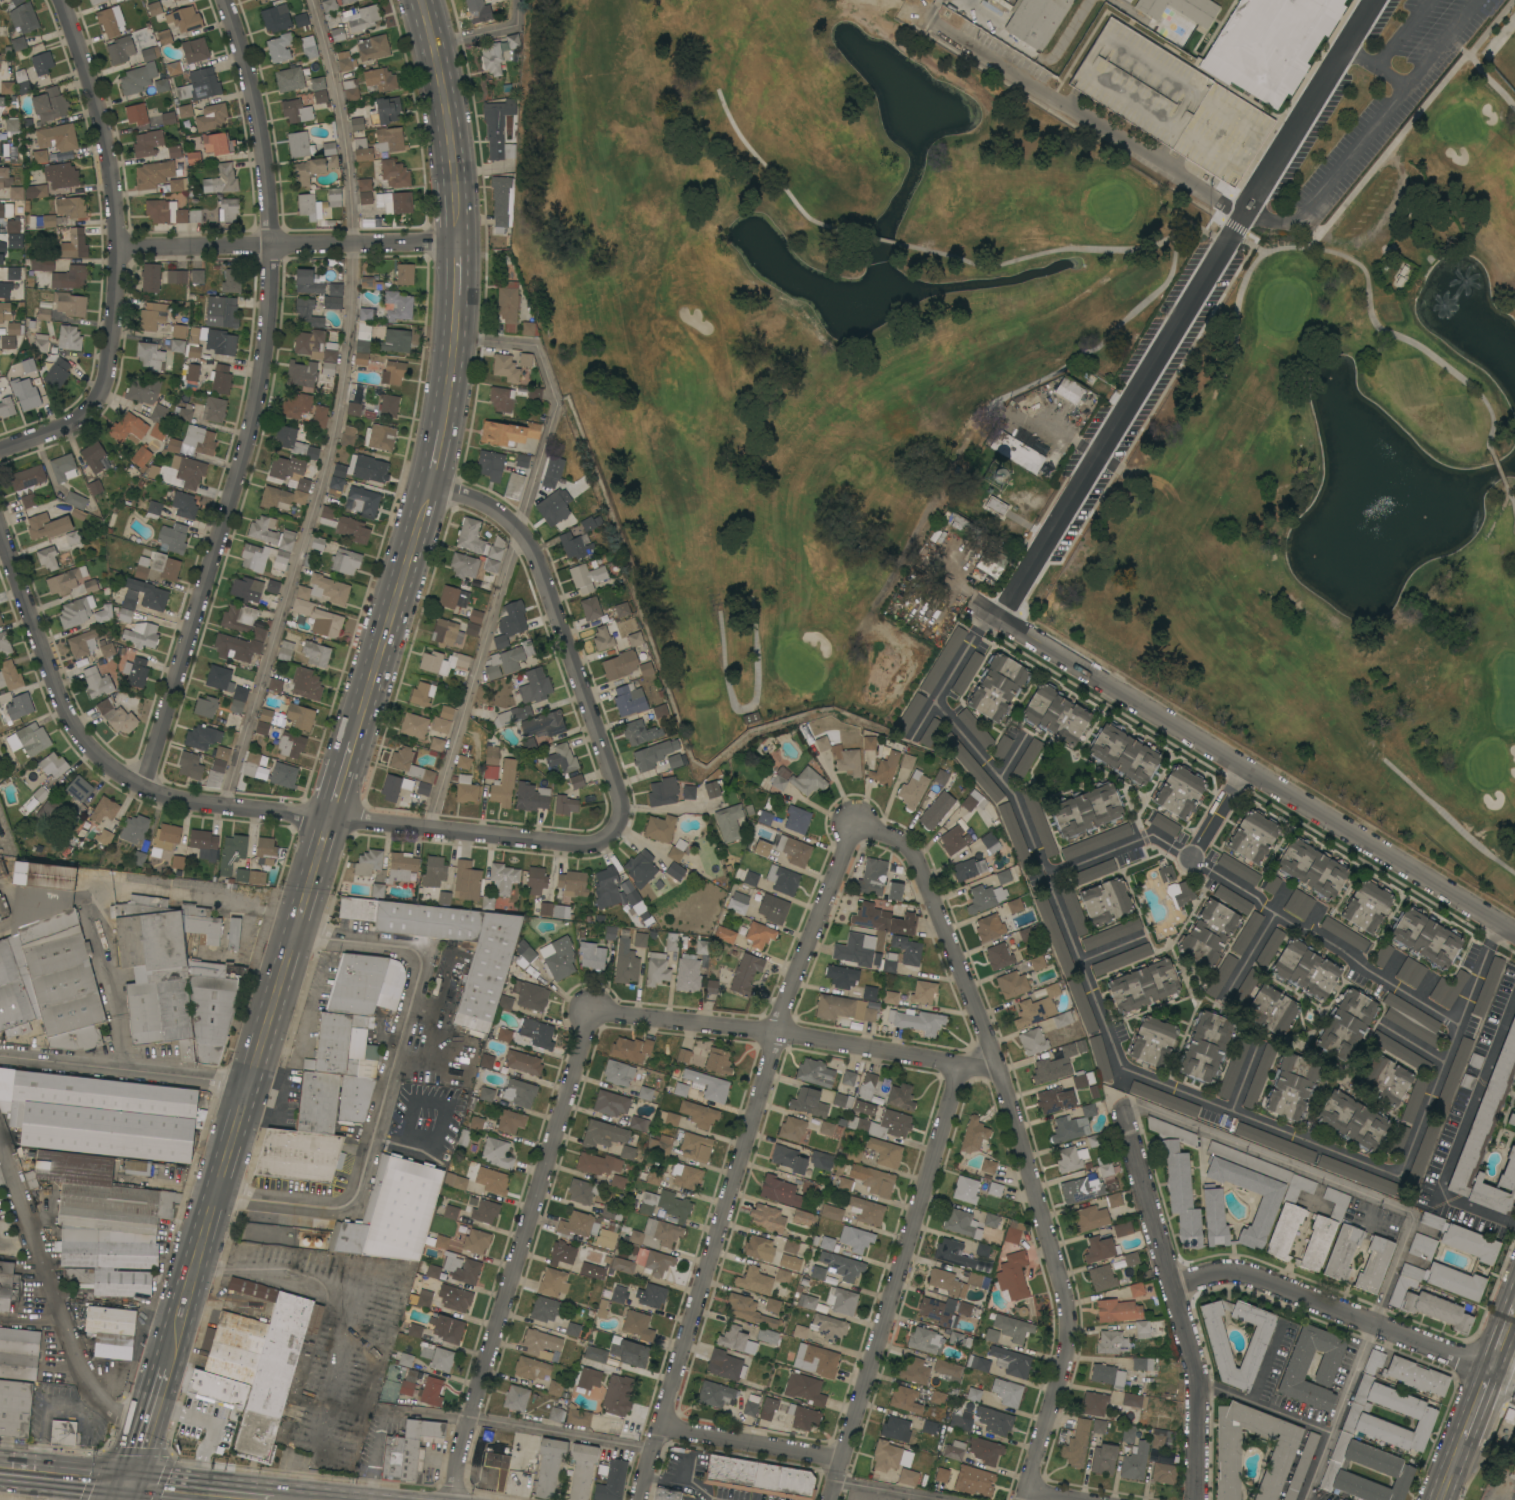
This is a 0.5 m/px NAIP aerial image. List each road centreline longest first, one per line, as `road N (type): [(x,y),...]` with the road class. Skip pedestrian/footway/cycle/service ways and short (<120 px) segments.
road 1 (residential): [(227,0),(261,103),(275,243),(264,360),(144,793)]
road 2 (residential): [(856,823),(913,843),(994,1064),(1075,1332),(1028,1499)]
road 3 (secondary): [(420,0),(448,137),(459,242),(453,363),(428,481),(356,722)]
road 4 (residential): [(1377,0),(998,619)]
road 5 (residential): [(856,823),(639,1499)]
road 6 (residential): [(973,603),(1514,934)]
road 7 (residential): [(295,937),(427,954),(356,1206),(219,1201)]
road 8 (residential): [(589,1012),(451,1499)]
road 9 (residential): [(144,793),(201,806),(590,846),(620,827)]
road 10 (track): [(1233,349),(1245,275),(1265,251),(1309,247),(1354,260),(1365,271),(1376,326),(1420,346),(1482,396),(1493,423),(1492,453)]
road 11 (secondary): [(295,937),(167,1366)]
road 12 (residential): [(956,1072),(831,1499)]
road 13 (residential): [(428,481),(523,526),(617,779),(620,827)]
road 14 (residential): [(589,1012),(783,1034),(956,1072),(994,1064)]
road 15 (residential): [(1244,217),(904,3)]
road 16 (residential): [(1123,1108),(1197,1381),(1196,1499)]
road 17 (track): [(1265,251),(1194,227),(1140,248),(1067,248),(985,265),(891,243)]
road 18 (residential): [(116,250),(459,242)]
road 19 (residential): [(1177,1285),(1238,1273),(1489,1372)]
road 20 (residential): [(0,1146),(88,1392),(116,1414),(147,1420)]
road 21 (track): [(1512,0),(1309,247)]
road 22 (residential): [(0,531),(69,729),(96,761),(144,793)]
road 23 (residential): [(116,250),(112,366),(64,429),(0,453)]
road 24 (residential): [(62,0),(114,171),(116,250)]
road 25 (residential): [(0,1055),(253,1086)]
road 26 (track): [(752,595),(759,677),(750,707),(739,709),(727,690),(719,610)]
road 27 (track): [(865,237),(804,213),(750,149),(717,90)]
road 28 (residential): [(659,1424),(842,1459)]
road 29 (track): [(1175,232),(1171,272),(1160,288),(1097,346),(1066,354)]
road 30 (track): [(1514,874),(1384,759)]
road 31 (primary): [(124,1484),(274,1495)]
road 32 (secondary): [(167,1366),(124,1484)]
road 33 (primary): [(0,1470),(124,1484)]

